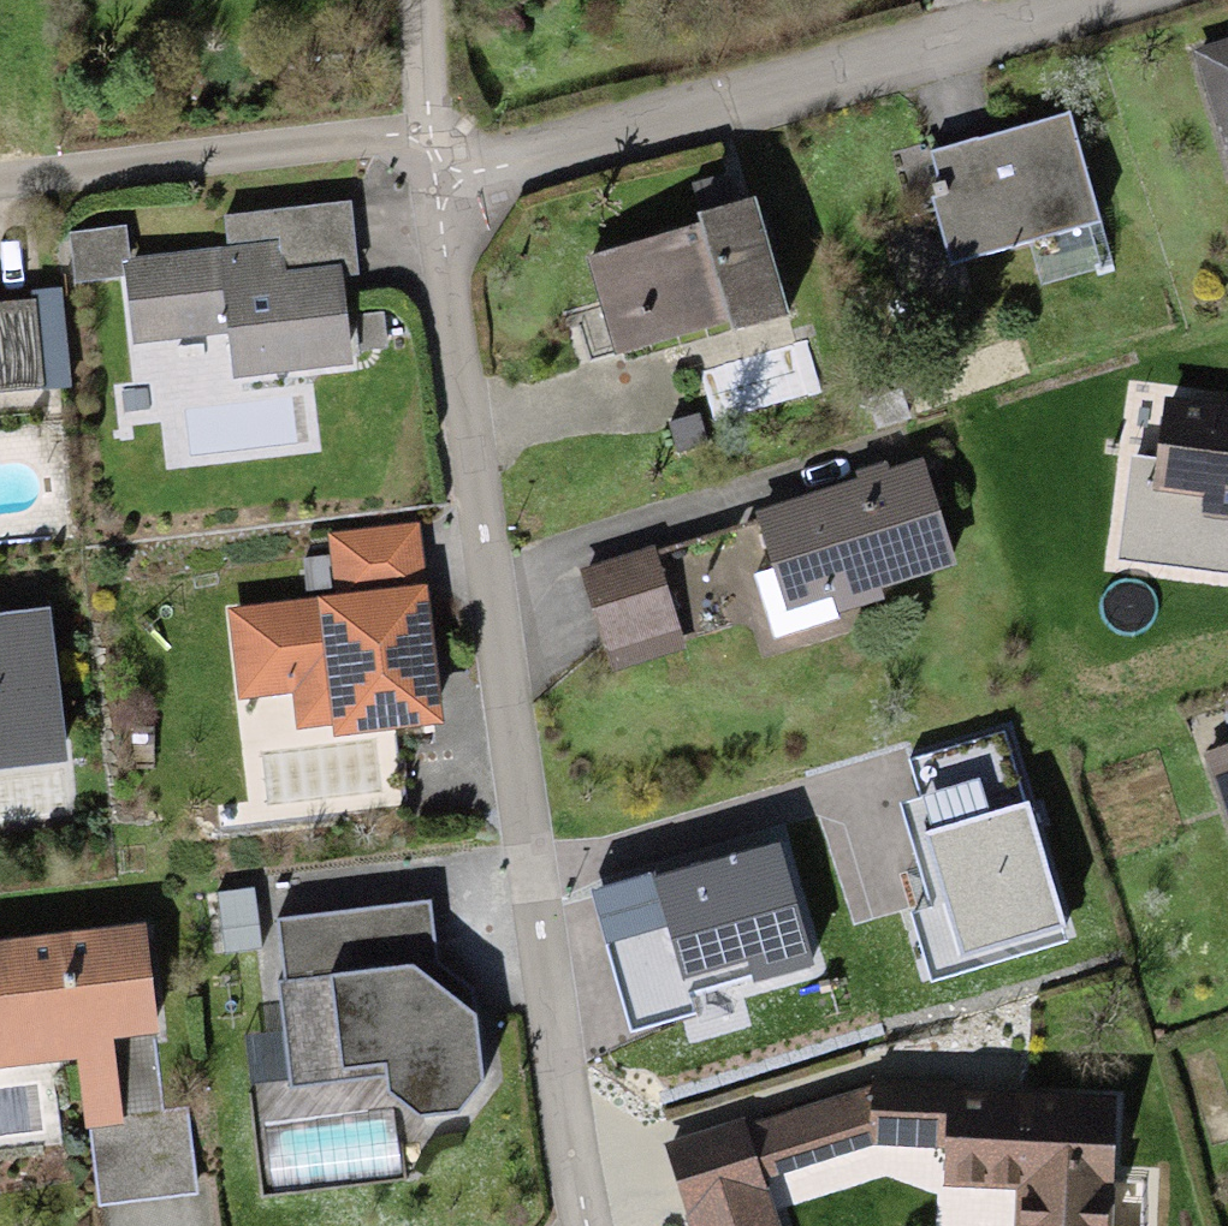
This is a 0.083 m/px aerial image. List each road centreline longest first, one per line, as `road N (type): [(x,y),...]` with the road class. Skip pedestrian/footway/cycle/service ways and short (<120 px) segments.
road 1 (residential): [(586,1225),(431,163)]
road 2 (residential): [(1115,0),(576,150),(431,163)]
road 3 (residential): [(431,163),(86,175),(0,187)]
road 4 (residential): [(418,0),(431,163)]

